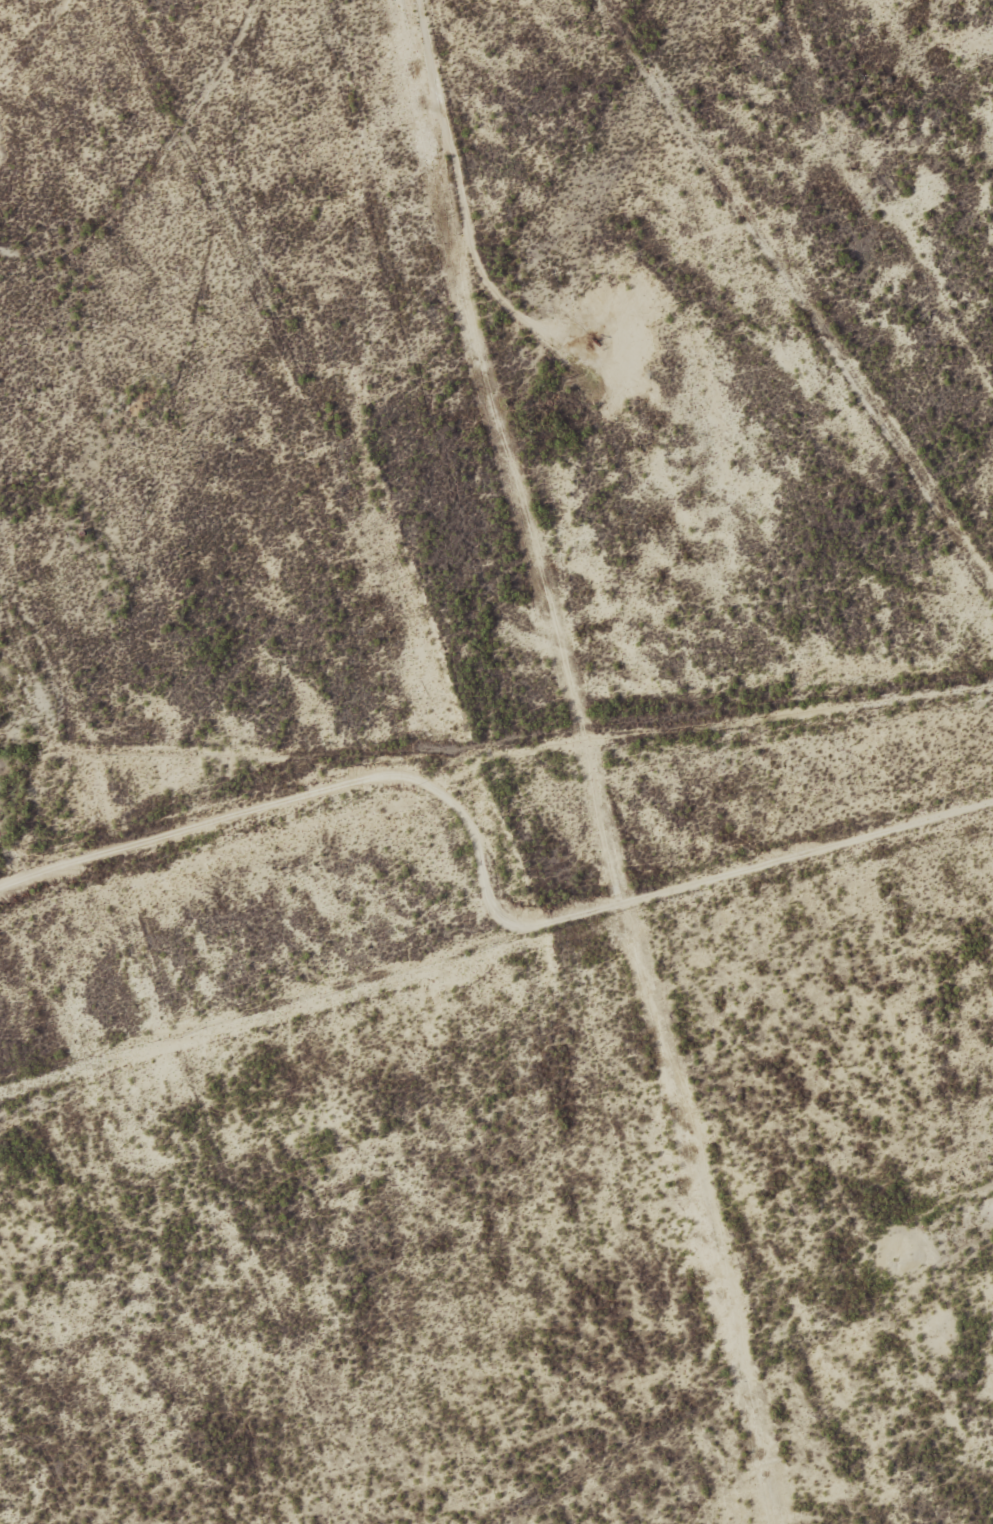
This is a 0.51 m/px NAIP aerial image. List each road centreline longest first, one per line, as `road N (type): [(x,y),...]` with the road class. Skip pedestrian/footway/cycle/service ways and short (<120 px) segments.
road 1 (track): [(325,0),(387,276),(454,474),(470,551),(506,605),(689,722),(992,685)]
road 2 (track): [(992,572),(604,0)]
road 3 (track): [(0,249),(42,252),(101,229),(230,62),(255,0)]
road 4 (track): [(0,552),(42,510),(74,380)]

